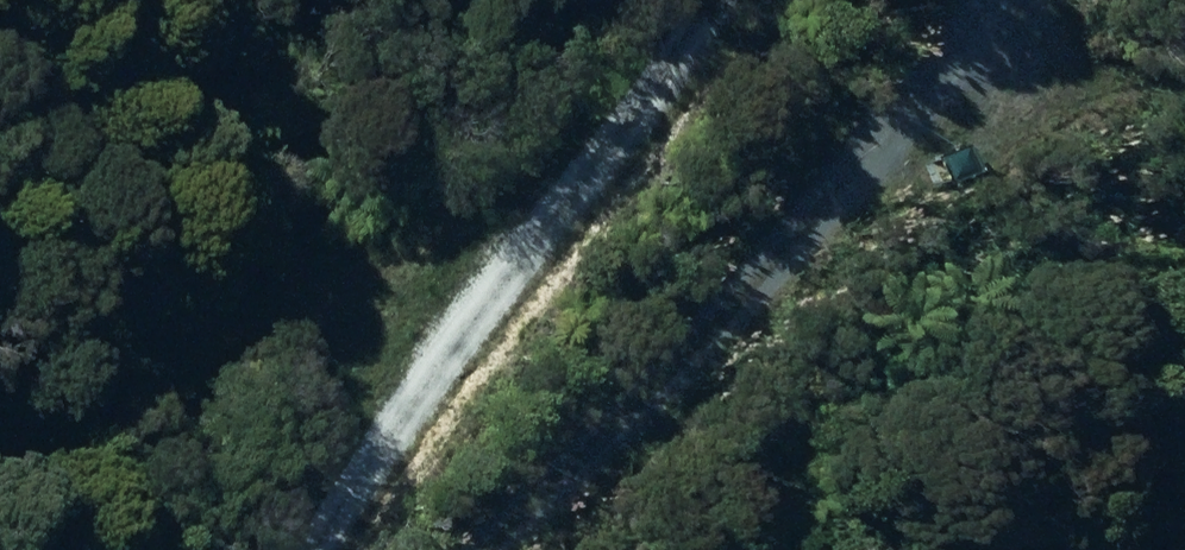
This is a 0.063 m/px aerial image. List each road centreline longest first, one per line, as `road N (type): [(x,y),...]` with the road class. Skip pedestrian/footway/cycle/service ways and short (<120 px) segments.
road 1 (track): [(311,549),(700,0)]
road 2 (track): [(952,79),(869,186),(487,549)]

